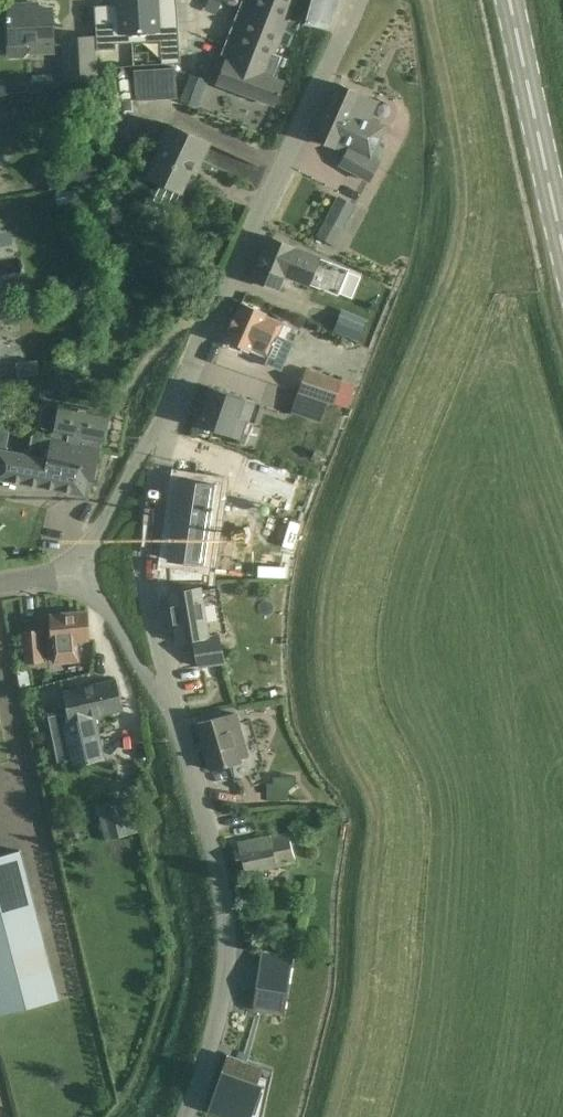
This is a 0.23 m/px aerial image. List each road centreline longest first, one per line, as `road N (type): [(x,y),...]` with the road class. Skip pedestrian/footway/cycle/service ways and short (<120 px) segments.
road 1 (residential): [(173,413),(365,0)]
road 2 (residential): [(182,1116),(206,1068),(224,970),(215,842),(169,698)]
road 3 (residential): [(169,698),(147,577),(173,413)]
road 4 (secondary): [(562,242),(509,0)]
road 5 (residential): [(77,571),(148,440),(173,413)]
road 6 (residential): [(169,698),(77,571)]

